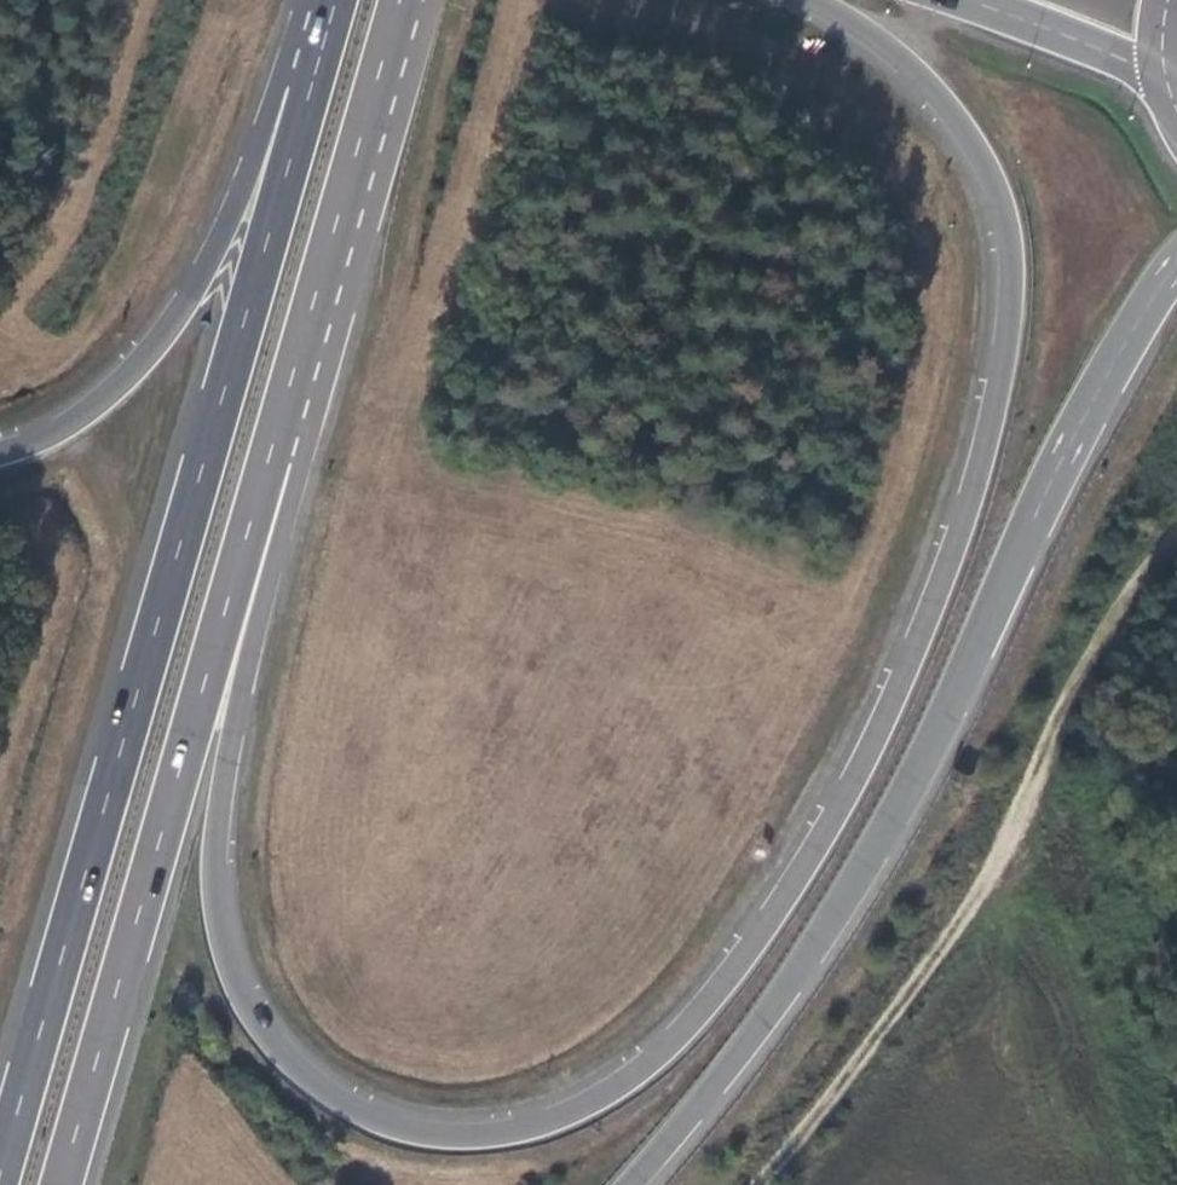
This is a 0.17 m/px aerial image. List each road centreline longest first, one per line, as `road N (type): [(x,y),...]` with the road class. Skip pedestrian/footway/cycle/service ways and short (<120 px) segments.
road 1 (trunk): [(818,0),(931,88),(975,152),(1009,232),(1007,344),(972,497),(862,763),(729,978),(678,1036),(603,1095),(569,1115),(494,1135),(414,1133),(374,1120),(314,1079),(247,993),(220,903),(224,776),(300,469),(339,242)]
road 2 (trunk): [(336,0),(0,1169)]
road 3 (trunk): [(630,1184),(714,1087),(832,920),(951,707),(1062,459),(1176,267)]
road 4 (trunk): [(60,1184),(339,242)]
road 5 (track): [(1176,552),(1122,627),(1038,789),(946,942),(760,1184)]
road 6 (trunk): [(325,0),(281,85),(213,258),(173,323),(90,411),(0,455)]
road 7 (trunk): [(339,242),(404,0)]
road 8 (primary): [(968,0),(1098,49),(1169,89)]

